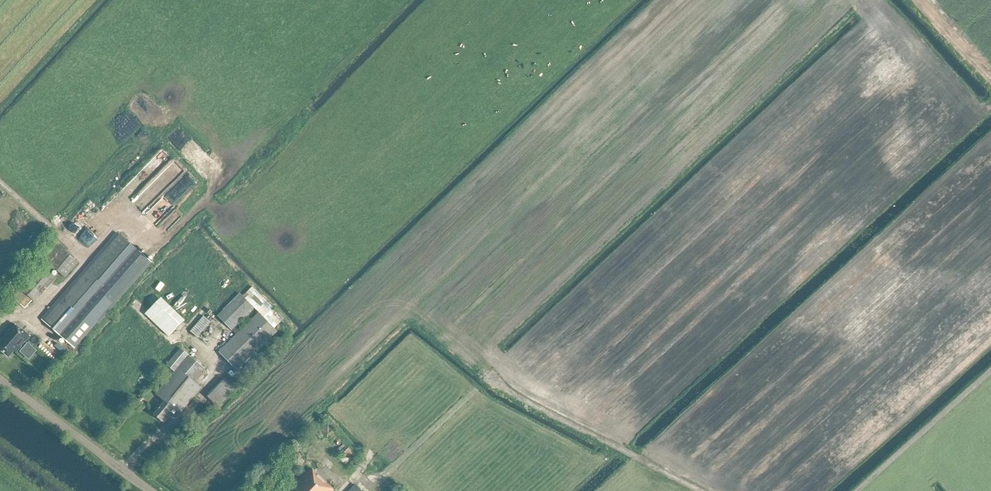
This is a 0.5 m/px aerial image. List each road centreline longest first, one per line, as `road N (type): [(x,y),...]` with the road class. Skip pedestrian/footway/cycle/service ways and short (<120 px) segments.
road 1 (track): [(0,333),(14,317),(38,313),(83,264),(81,250),(0,179)]
road 2 (tertiary): [(152,490),(0,378)]

